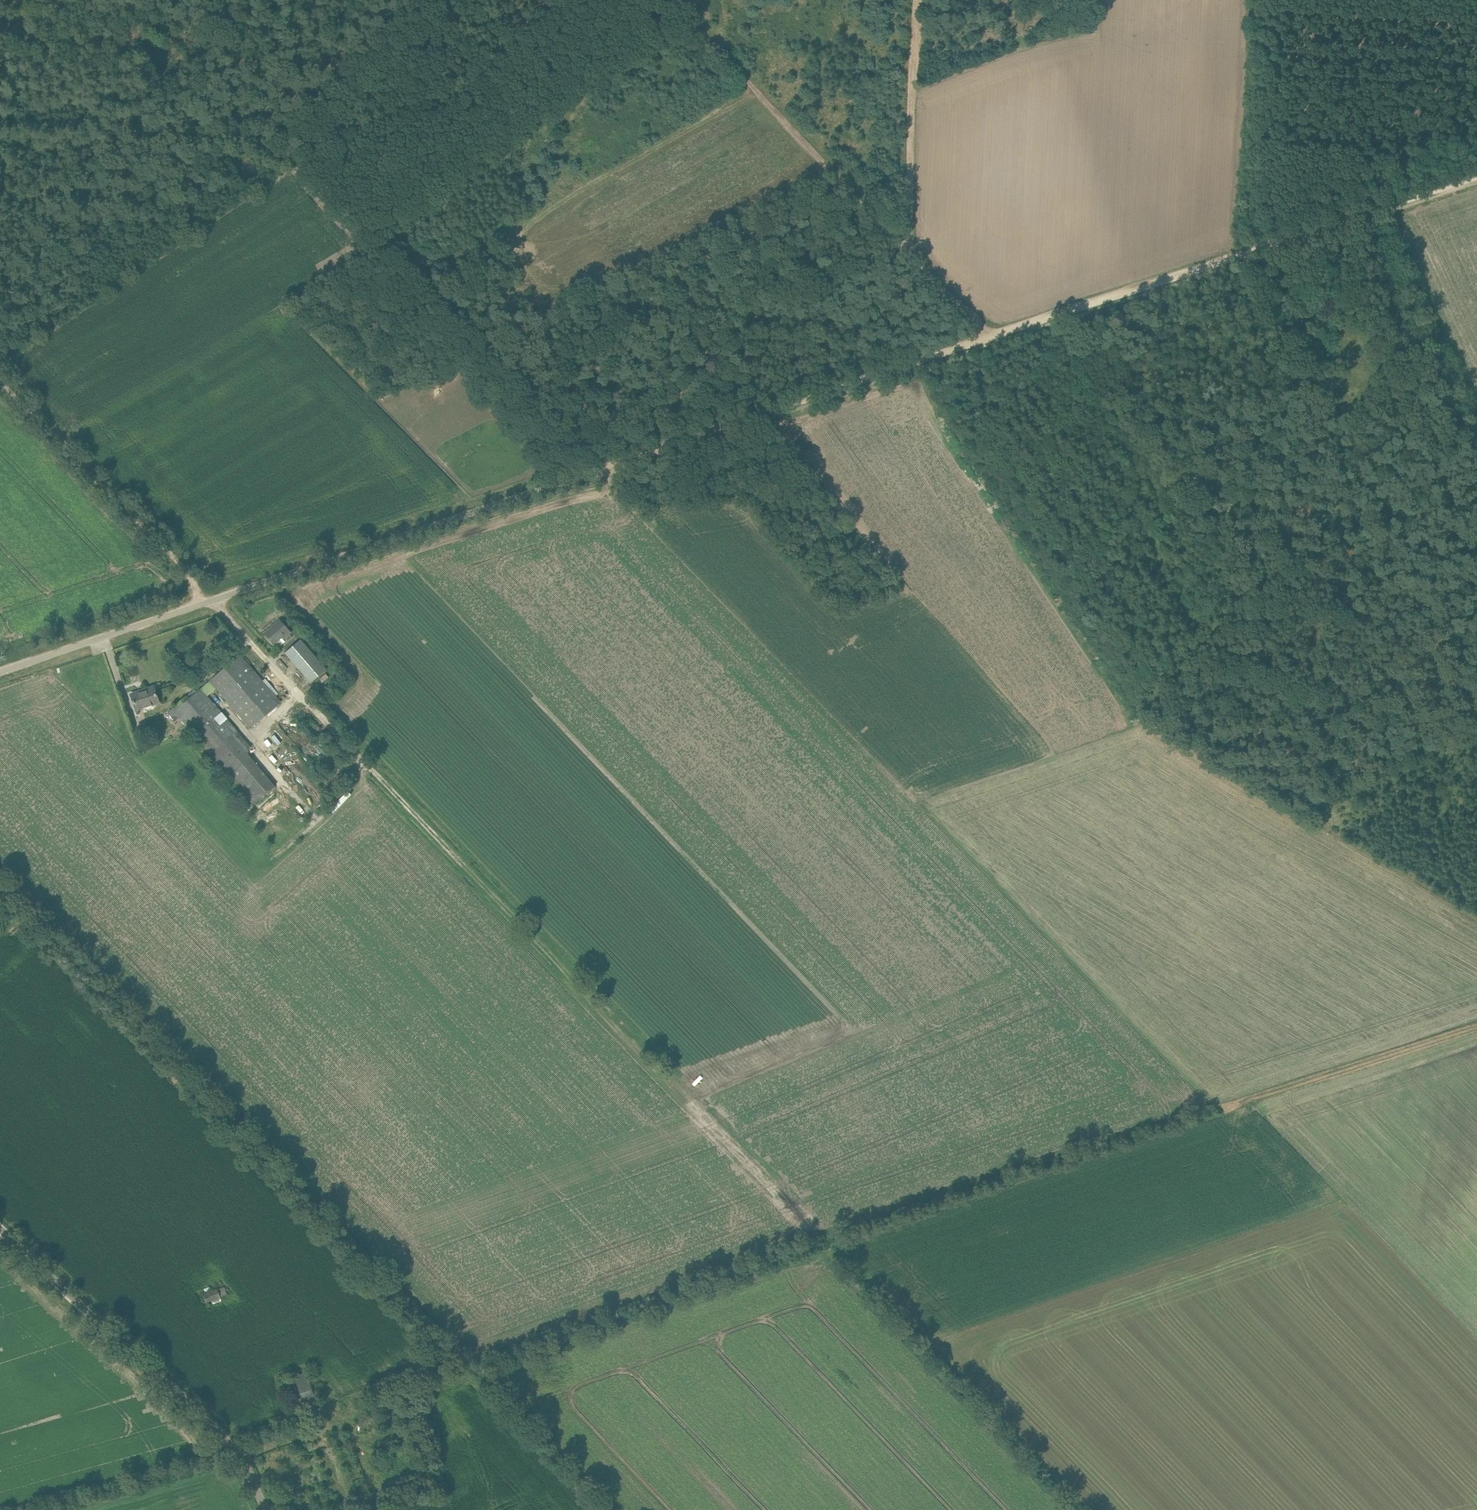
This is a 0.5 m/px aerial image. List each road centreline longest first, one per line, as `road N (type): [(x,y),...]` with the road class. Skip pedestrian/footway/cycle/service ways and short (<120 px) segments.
road 1 (unclassified): [(0,671),(577,476)]
road 2 (track): [(987,339),(1476,177)]
road 3 (track): [(577,476),(987,339)]
road 4 (unclassified): [(266,1509),(224,1437),(0,1229)]
road 5 (track): [(907,253),(667,0)]
road 6 (track): [(201,604),(187,574),(0,383)]
road 7 (track): [(907,253),(920,0)]

